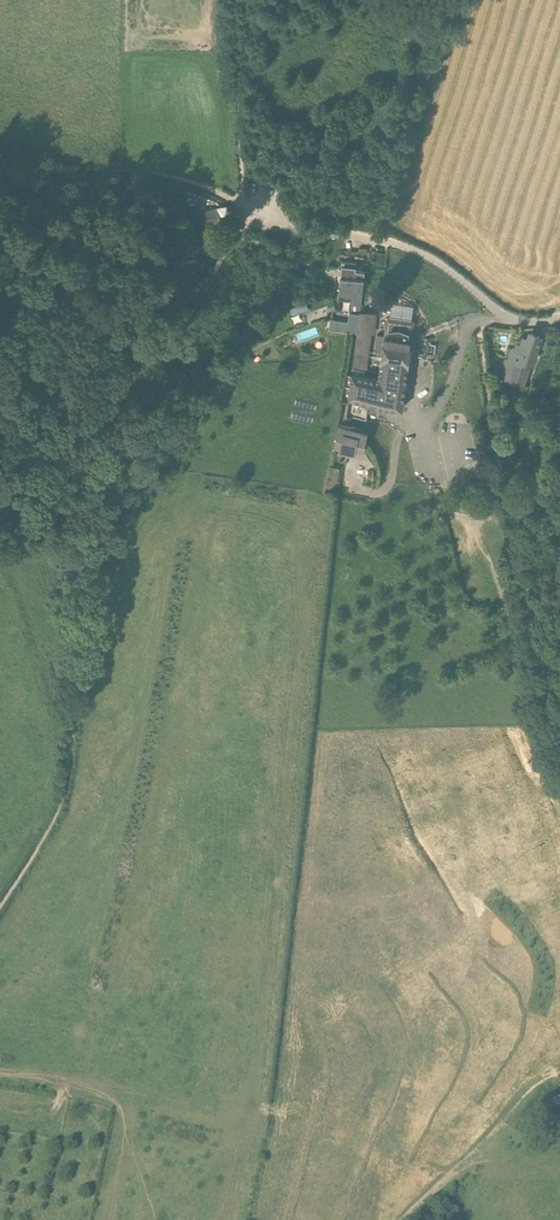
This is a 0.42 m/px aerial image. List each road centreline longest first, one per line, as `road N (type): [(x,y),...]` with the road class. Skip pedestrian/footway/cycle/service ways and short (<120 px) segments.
road 1 (track): [(252,214),(103,468),(92,500),(86,640),(62,795),(0,905)]
road 2 (track): [(559,718),(507,515),(480,323)]
road 3 (unclassified): [(513,322),(418,252),(273,224),(245,206)]

